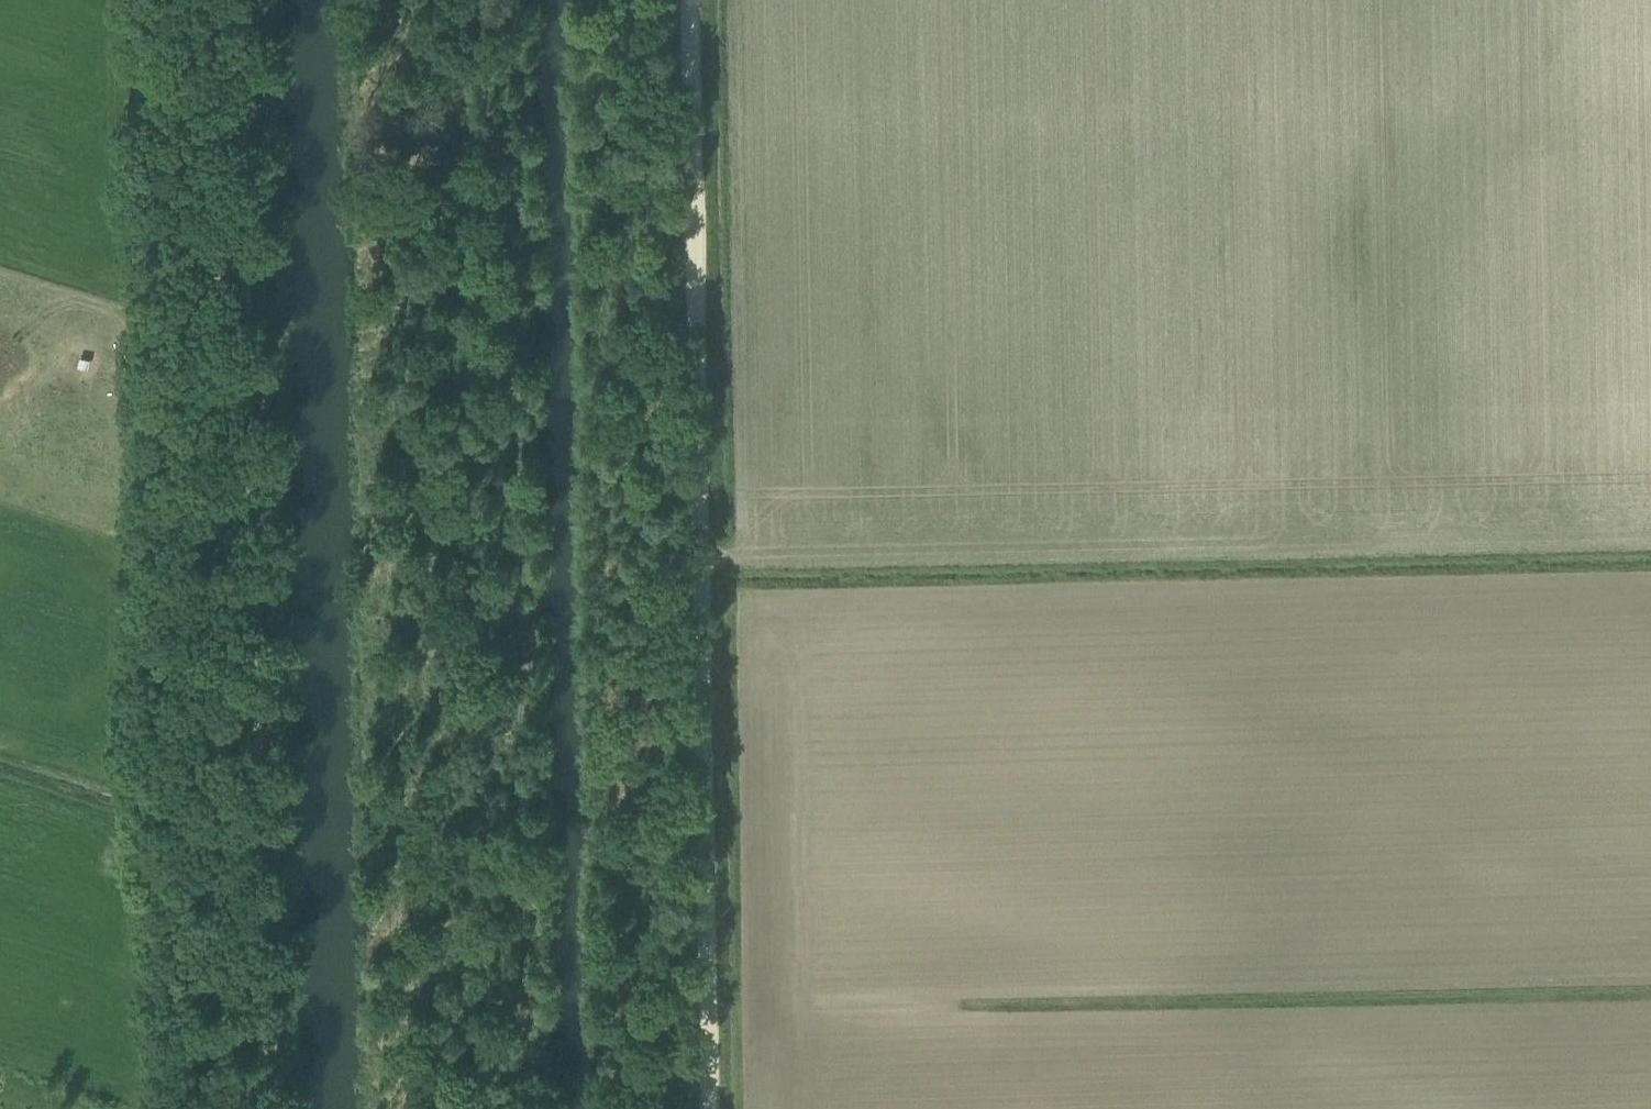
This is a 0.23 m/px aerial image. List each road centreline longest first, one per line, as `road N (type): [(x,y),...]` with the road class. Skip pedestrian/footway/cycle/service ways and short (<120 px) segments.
road 1 (track): [(694,0),(709,1108)]

